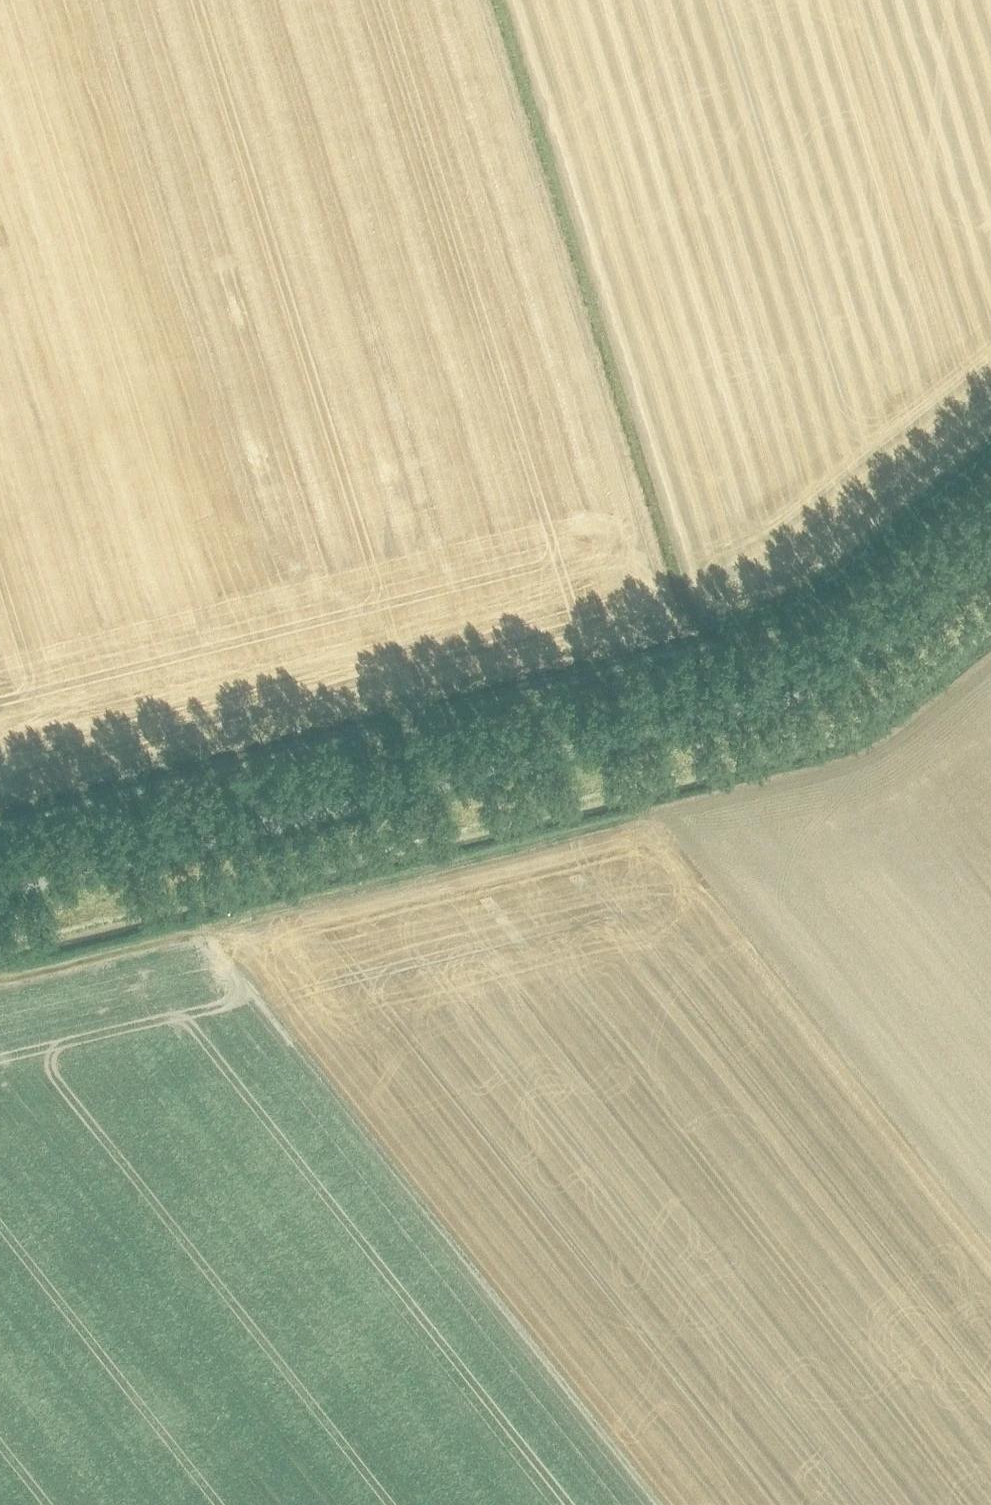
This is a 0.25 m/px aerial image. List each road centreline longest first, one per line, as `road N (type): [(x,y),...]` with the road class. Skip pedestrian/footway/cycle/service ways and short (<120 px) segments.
road 1 (unclassified): [(0,889),(832,686),(990,557)]

